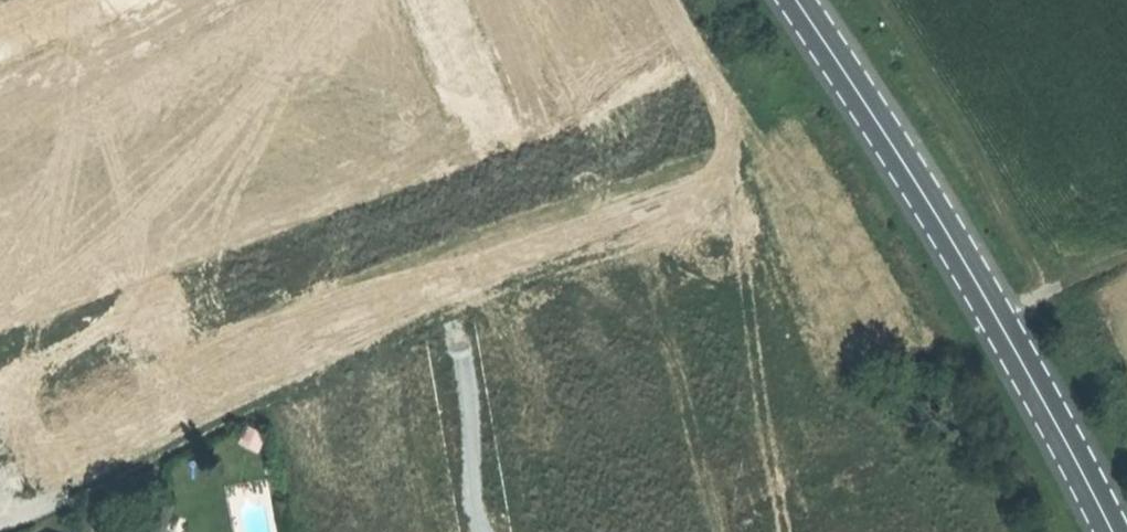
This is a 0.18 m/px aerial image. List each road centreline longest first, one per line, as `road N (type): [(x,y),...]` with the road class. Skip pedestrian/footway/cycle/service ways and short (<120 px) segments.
road 1 (secondary): [(1115,531),(999,313),(800,0)]
road 2 (track): [(1054,290),(880,0)]
road 3 (track): [(1126,264),(999,313)]

